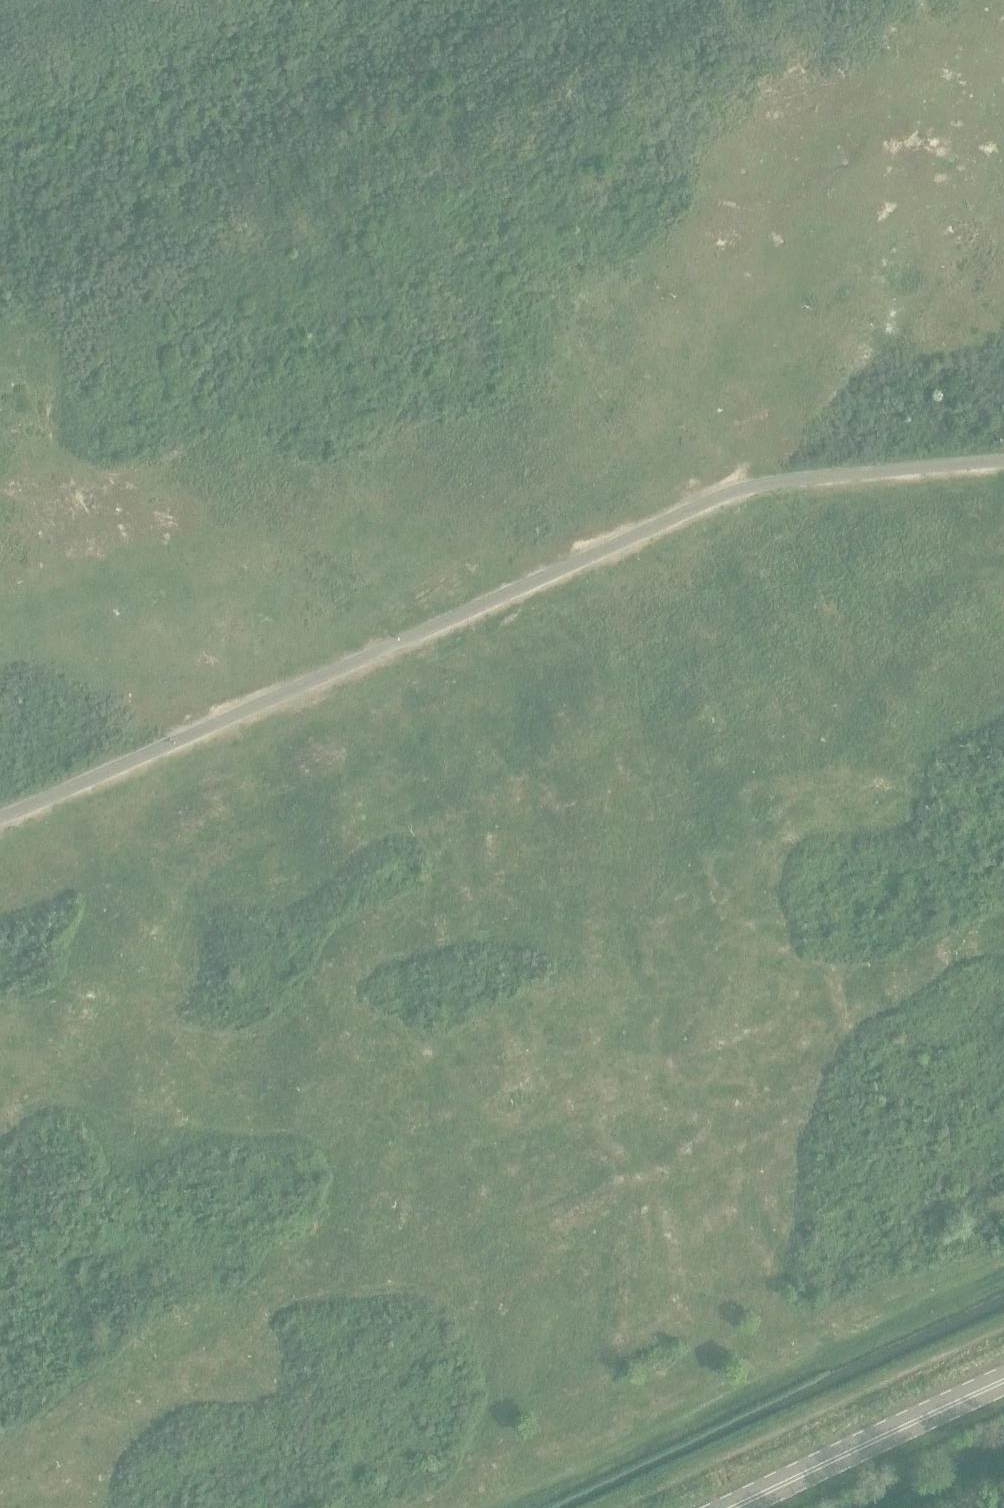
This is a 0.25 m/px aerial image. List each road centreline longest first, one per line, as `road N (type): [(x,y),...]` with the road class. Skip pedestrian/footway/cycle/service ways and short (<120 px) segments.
road 1 (tertiary): [(729,1507),(1003,1381)]

